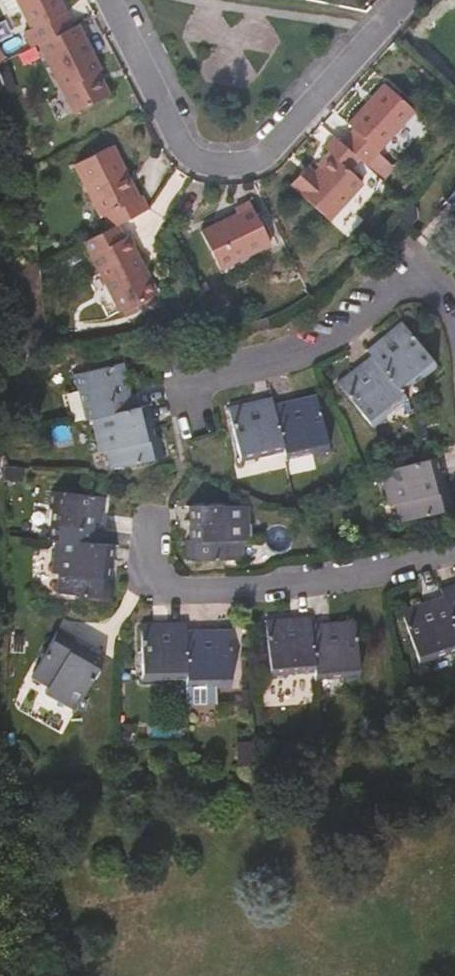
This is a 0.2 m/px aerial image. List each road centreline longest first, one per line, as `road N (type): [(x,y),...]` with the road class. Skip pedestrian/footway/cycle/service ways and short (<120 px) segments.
road 1 (residential): [(406,0),(259,157),(192,156),(112,0)]
road 2 (residential): [(454,548),(422,564),(285,585),(173,589),(151,567),(151,524)]
road 3 (residential): [(454,327),(443,290),(415,276),(373,296),(324,341),(191,388)]

